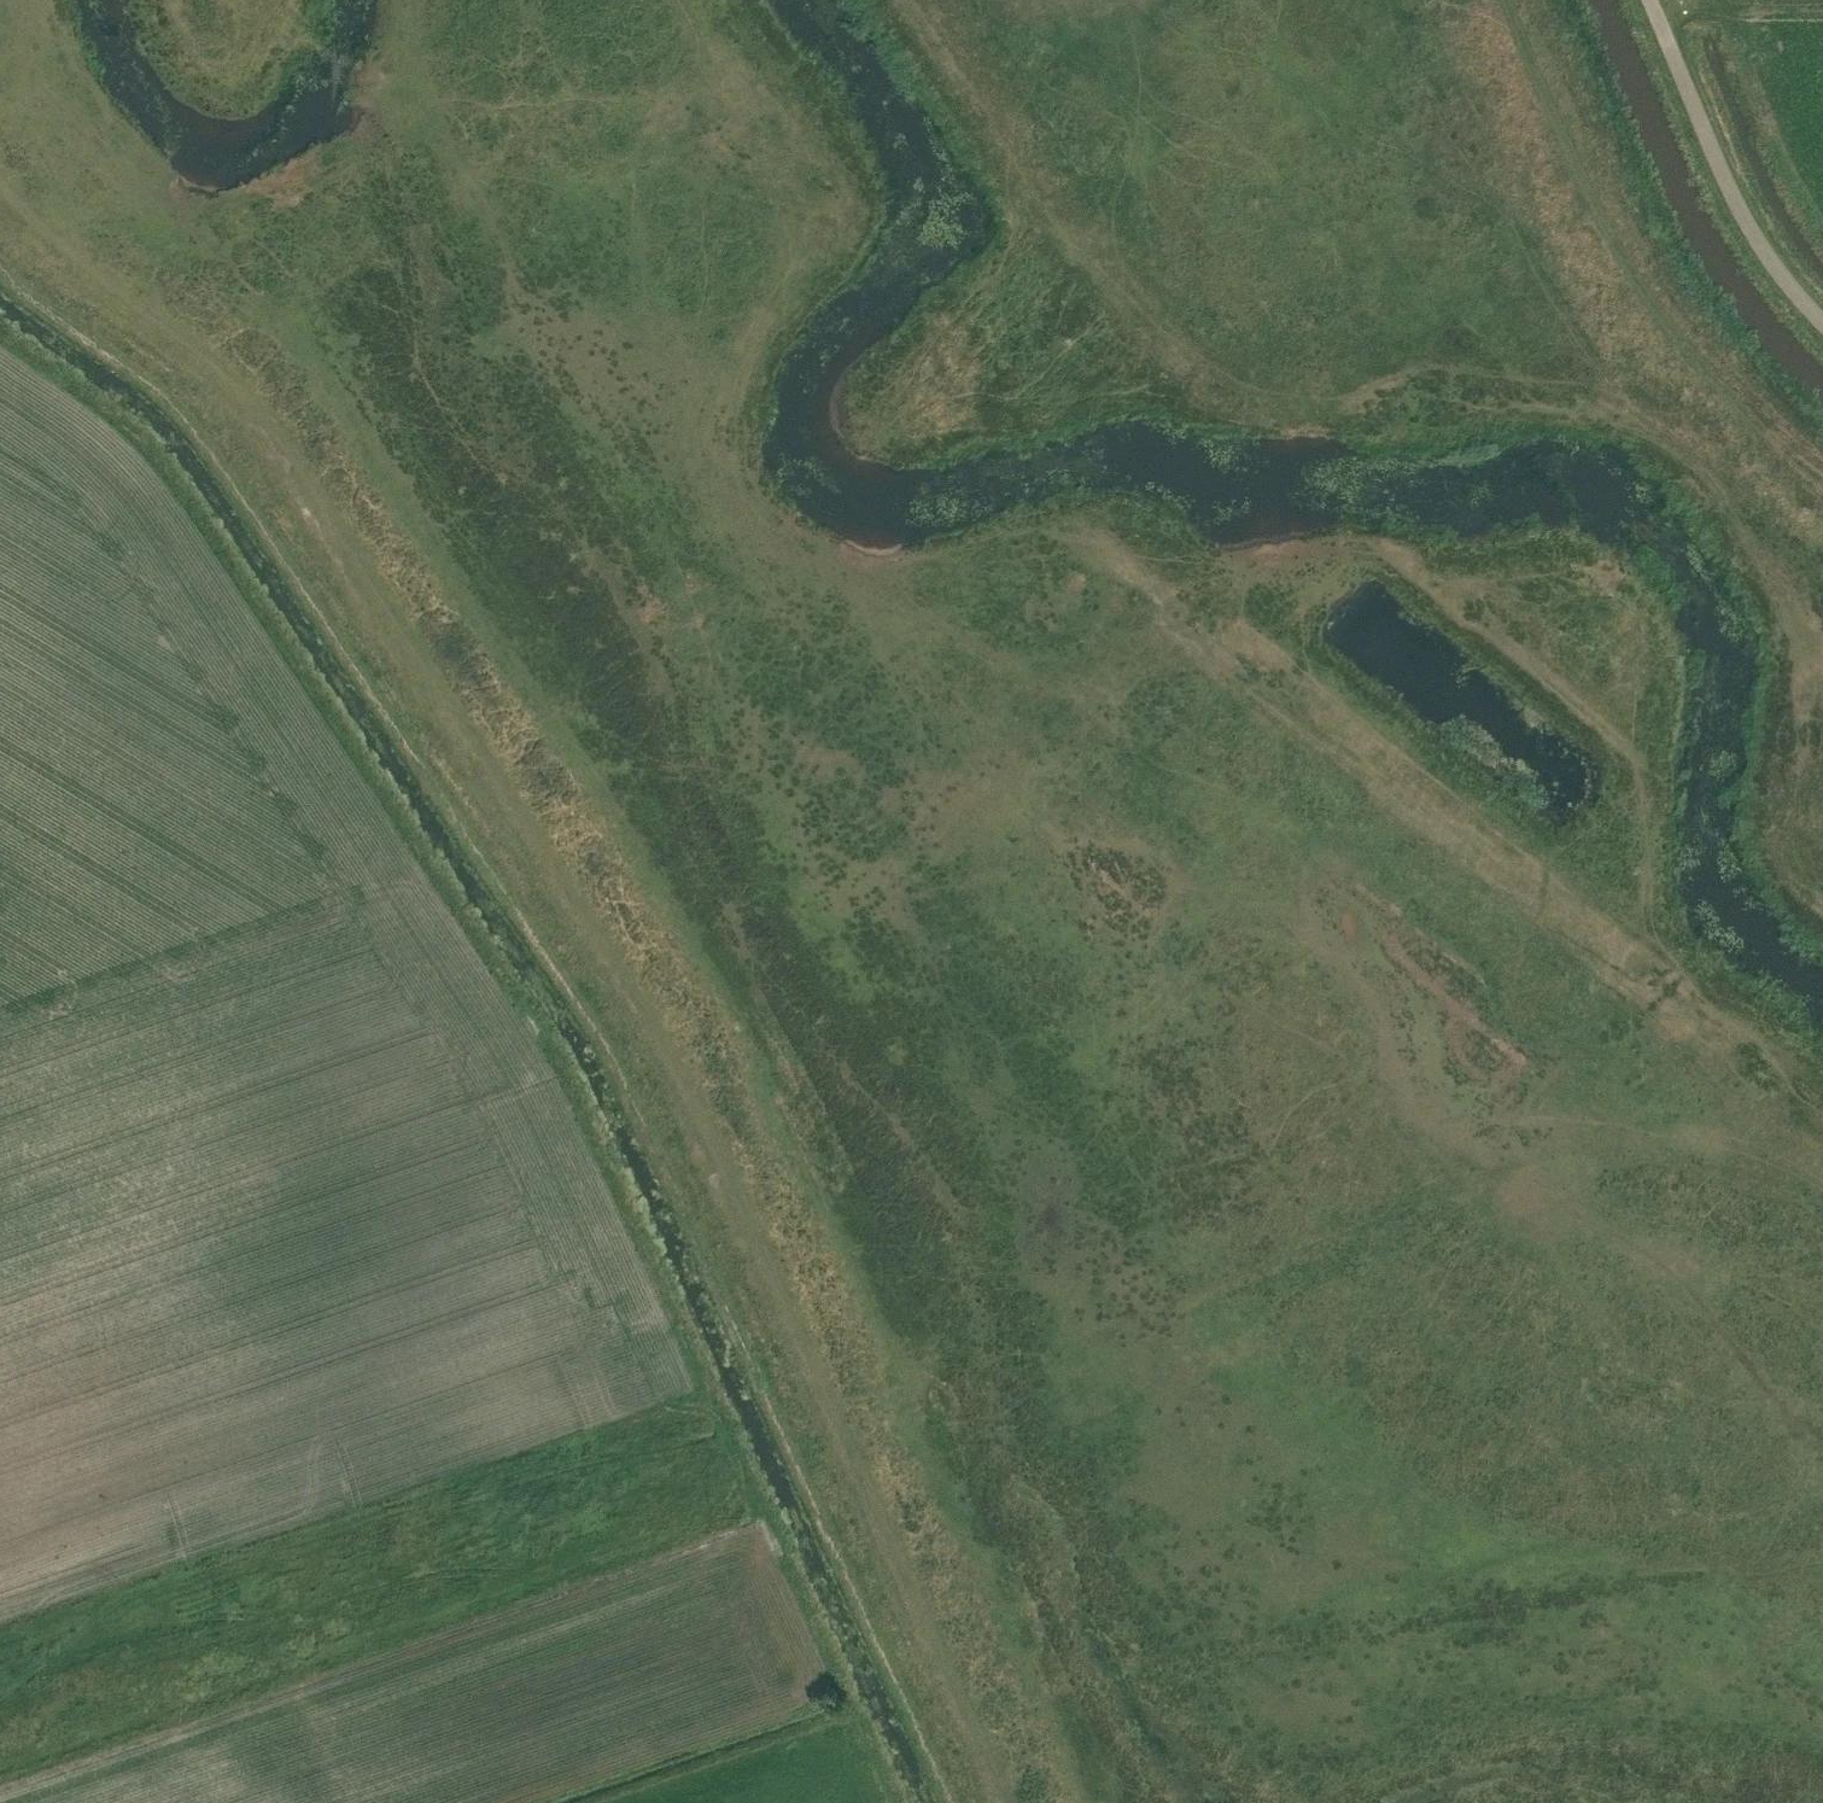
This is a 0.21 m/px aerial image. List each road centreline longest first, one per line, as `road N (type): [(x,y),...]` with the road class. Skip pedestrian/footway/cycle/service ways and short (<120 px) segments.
road 1 (unclassified): [(1822,324),(1760,246),(1650,0)]

